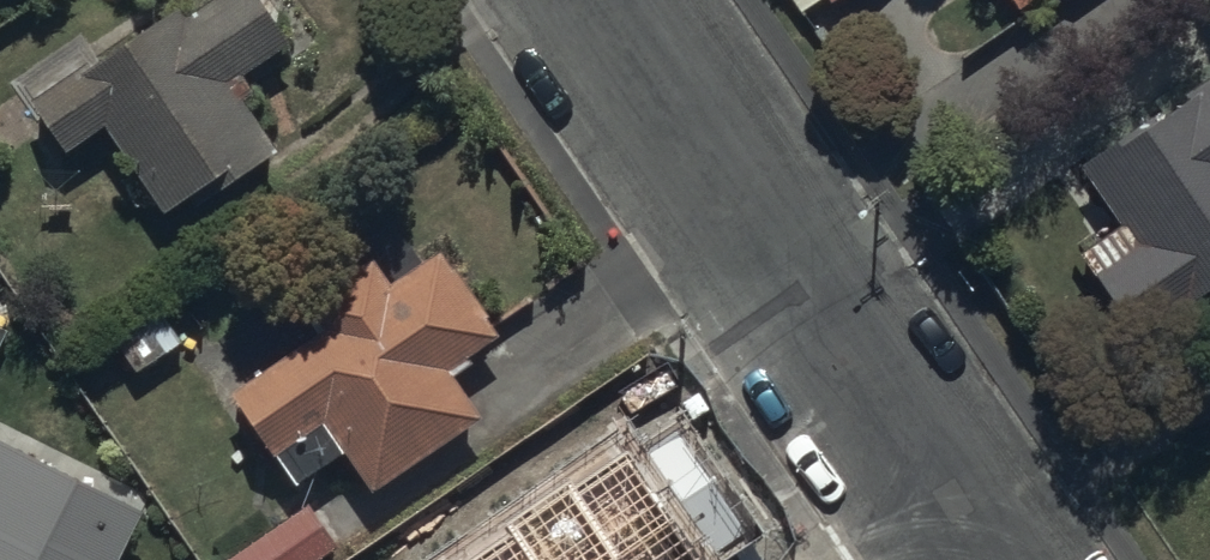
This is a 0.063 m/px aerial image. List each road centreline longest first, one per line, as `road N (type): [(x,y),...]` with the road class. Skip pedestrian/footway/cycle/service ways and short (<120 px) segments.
road 1 (residential): [(1112,0),(763,227)]
road 2 (residential): [(763,227),(988,559)]
road 3 (residential): [(607,0),(763,227)]

